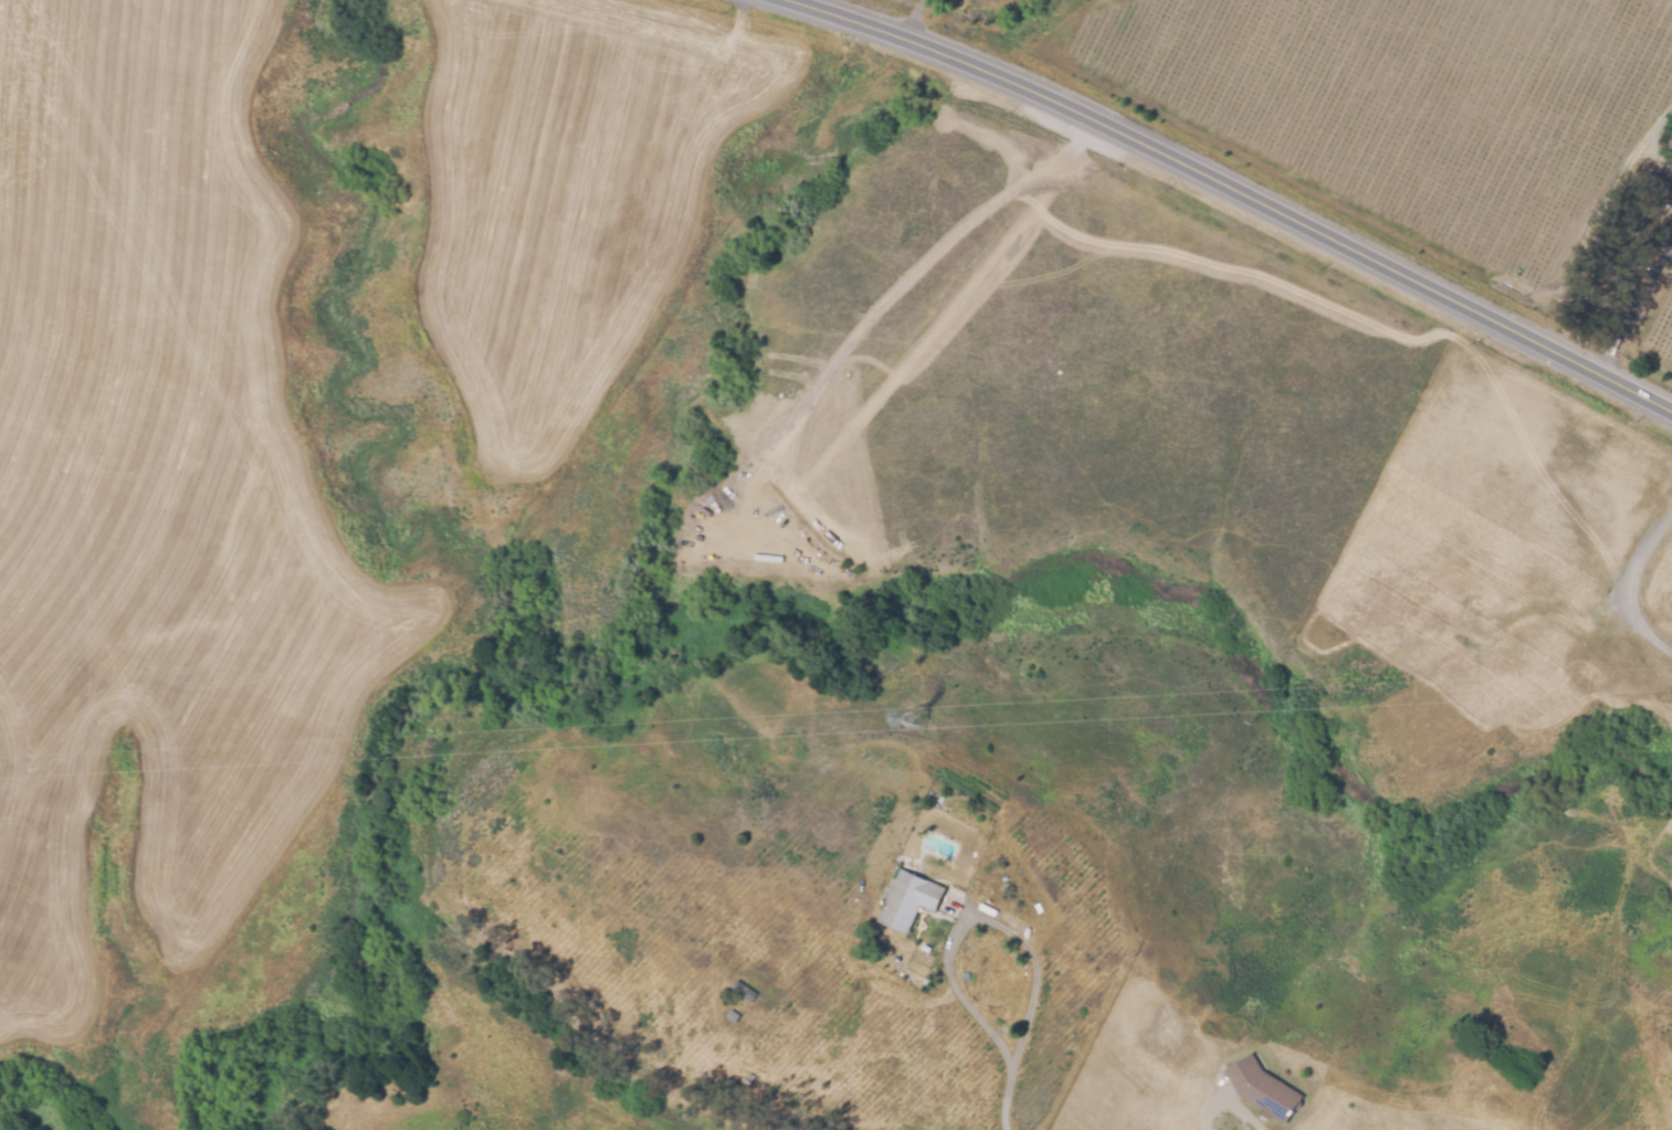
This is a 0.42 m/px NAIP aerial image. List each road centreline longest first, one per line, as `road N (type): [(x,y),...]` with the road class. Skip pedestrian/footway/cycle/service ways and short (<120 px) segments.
road 1 (secondary): [(1671,406),(1005,72),(796,0)]

